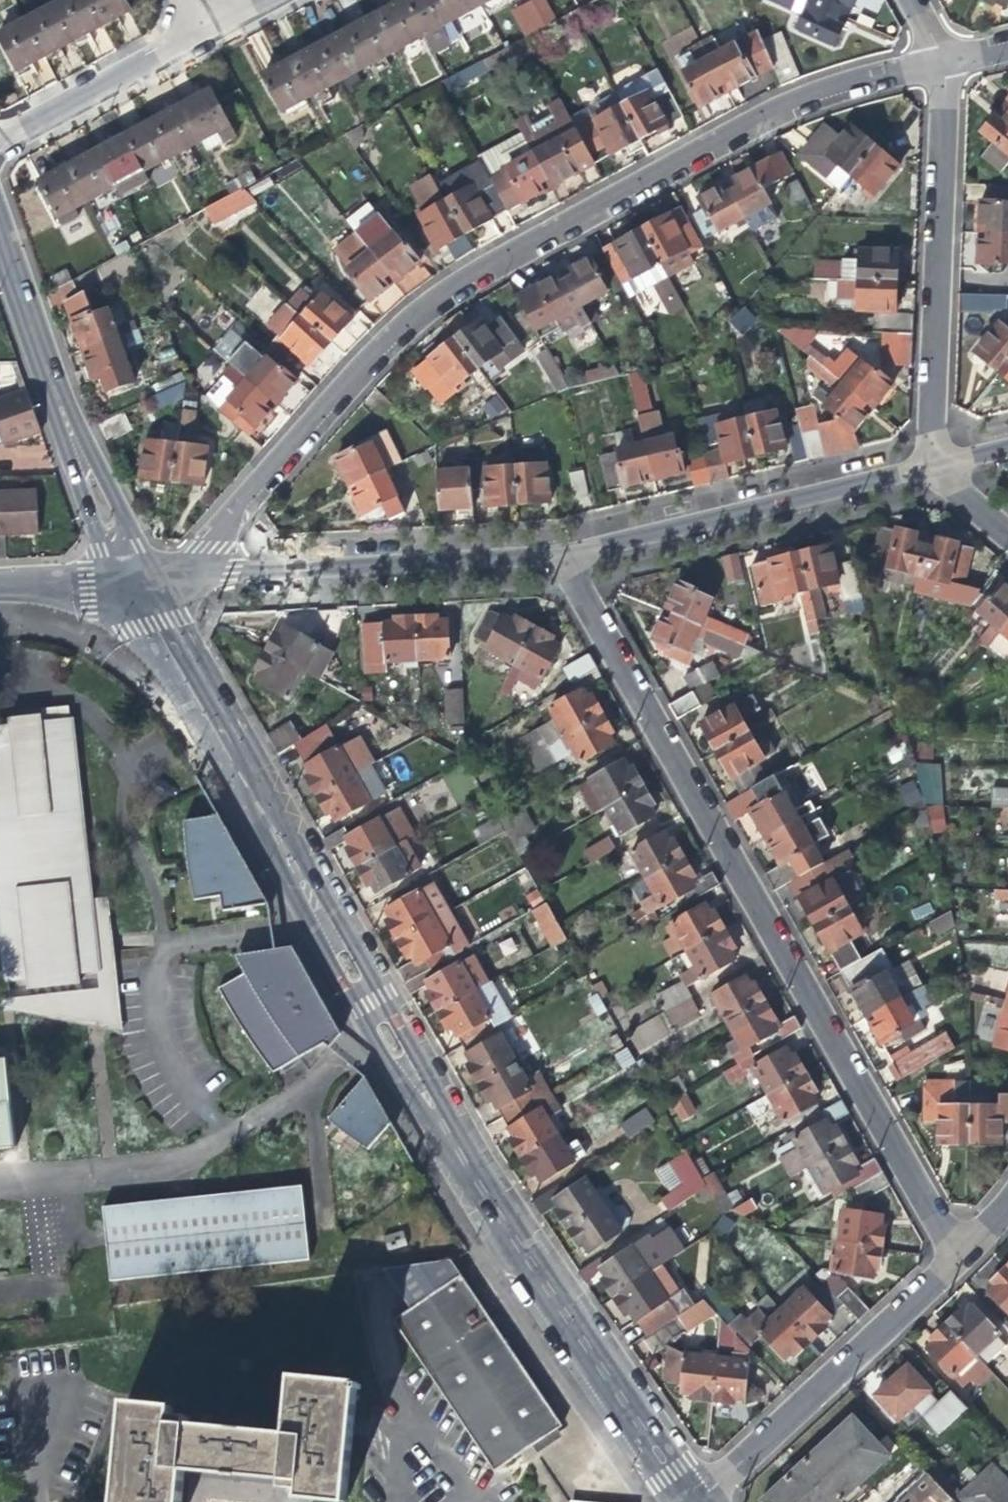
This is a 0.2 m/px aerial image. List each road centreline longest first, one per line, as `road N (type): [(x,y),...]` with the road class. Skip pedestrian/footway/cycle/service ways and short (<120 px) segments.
road 1 (residential): [(180,576),(403,321),(469,273),(777,109),(938,64)]
road 2 (residential): [(959,1253),(553,555)]
road 3 (residential): [(687,1501),(440,1128)]
road 4 (residential): [(938,64),(929,464)]
road 5 (residential): [(929,464),(553,555)]
road 6 (residential): [(553,555),(180,576)]
road 7 (residential): [(959,1253),(687,1501)]
road 8 (residential): [(289,861),(128,580)]
road 9 (residential): [(289,861),(304,924),(348,1007),(440,1128)]
road 10 (residential): [(440,1128),(378,991),(326,903),(289,861)]
road 11 (residential): [(0,140),(205,31)]
road 12 (residential): [(0,230),(67,424)]
road 13 (residential): [(128,580),(134,547),(98,464),(67,424)]
road 14 (residential): [(67,424),(86,508),(128,580)]
road 15 (residential): [(128,580),(0,587)]

